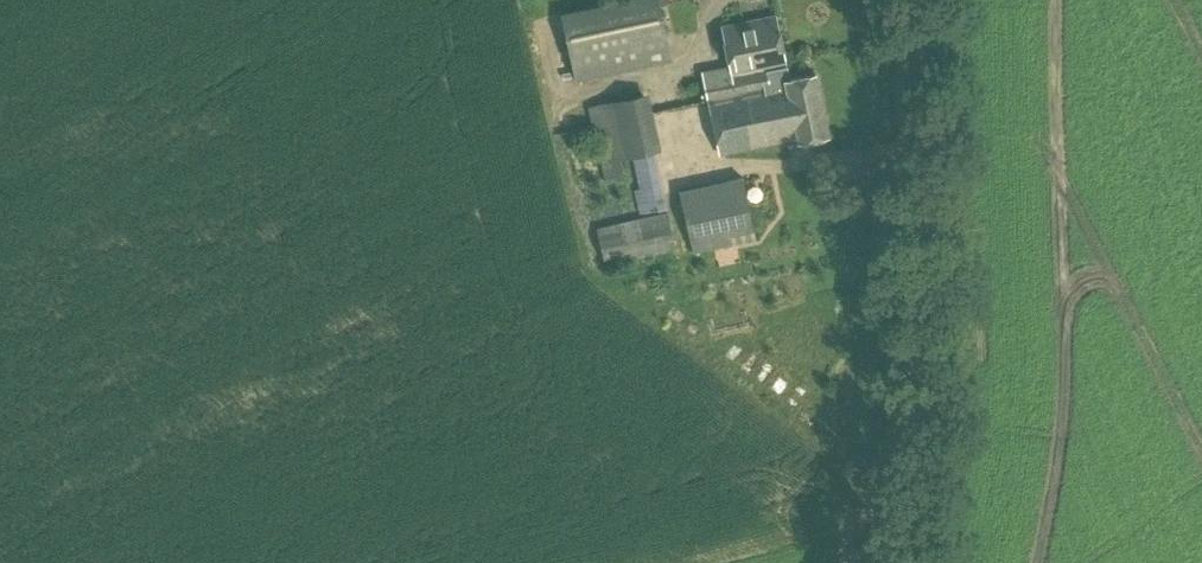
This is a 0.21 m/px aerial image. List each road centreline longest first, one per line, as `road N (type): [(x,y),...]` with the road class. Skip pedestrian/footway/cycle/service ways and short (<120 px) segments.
road 1 (unclassified): [(895,562),(923,371),(920,0)]

